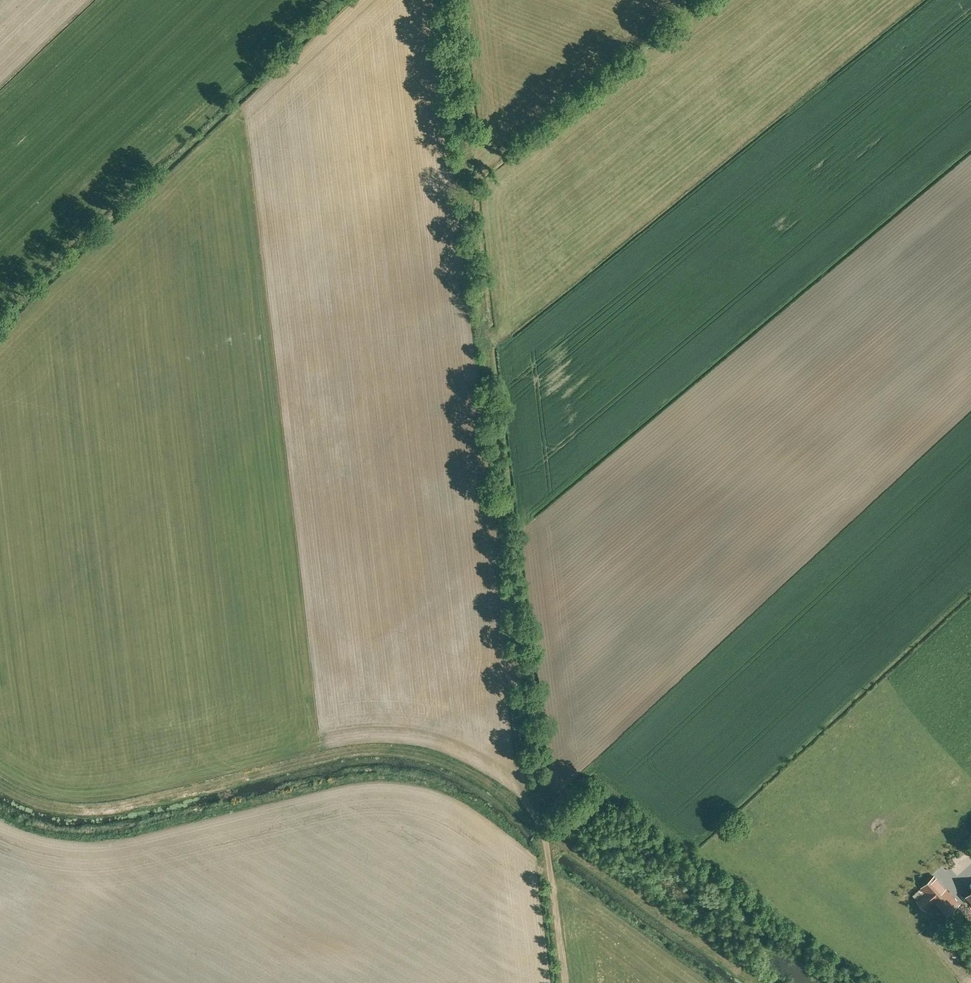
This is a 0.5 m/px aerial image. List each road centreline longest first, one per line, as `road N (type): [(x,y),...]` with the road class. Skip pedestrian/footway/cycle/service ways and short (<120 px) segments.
road 1 (track): [(443,0),(560,982)]
road 2 (track): [(0,786),(67,812),(222,796),(246,778),(371,751),(415,750),(508,798),(564,849),(752,982)]

